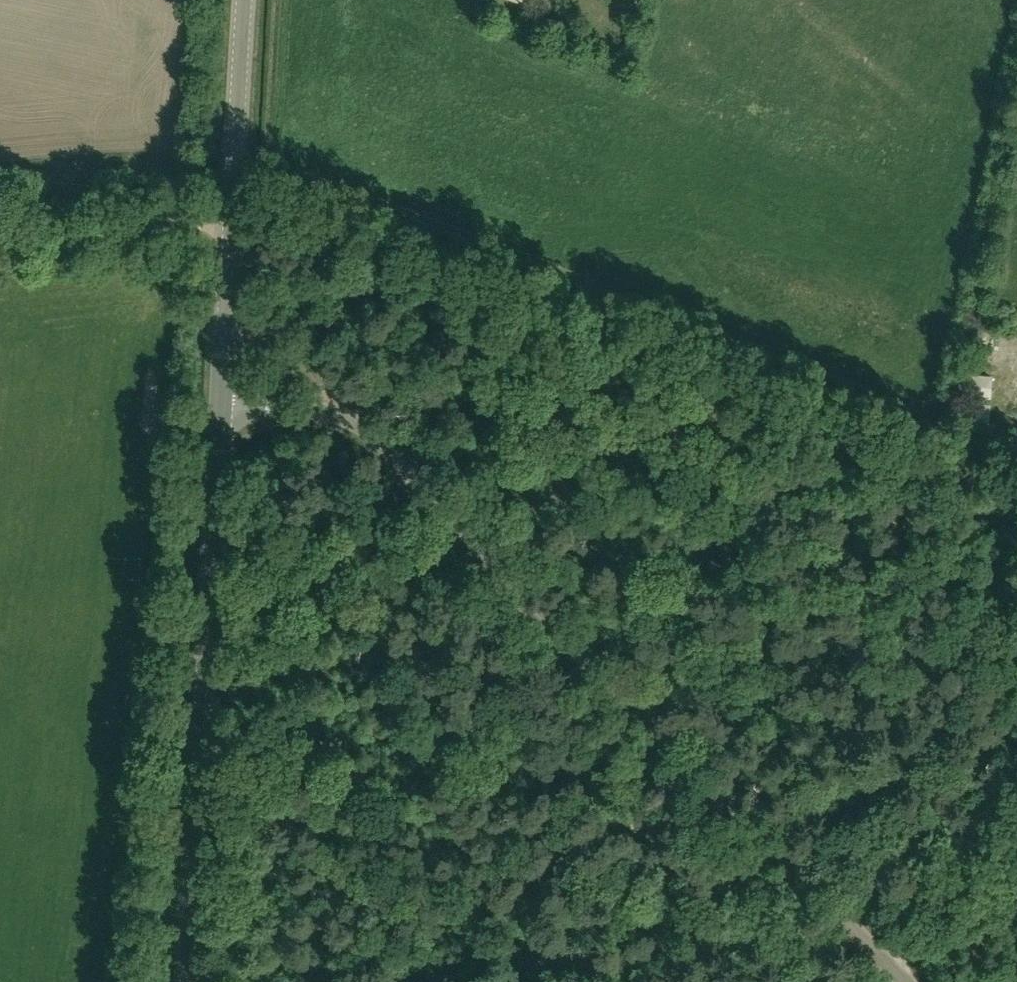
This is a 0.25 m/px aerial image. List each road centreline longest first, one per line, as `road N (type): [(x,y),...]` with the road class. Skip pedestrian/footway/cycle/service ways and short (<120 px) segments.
road 1 (unclassified): [(884,958),(377,443),(311,418),(223,413)]
road 2 (secondary): [(189,981),(223,413)]
road 3 (secondary): [(223,413),(244,0)]
road 4 (residential): [(884,958),(1016,812)]
road 5 (track): [(0,233),(163,218)]

